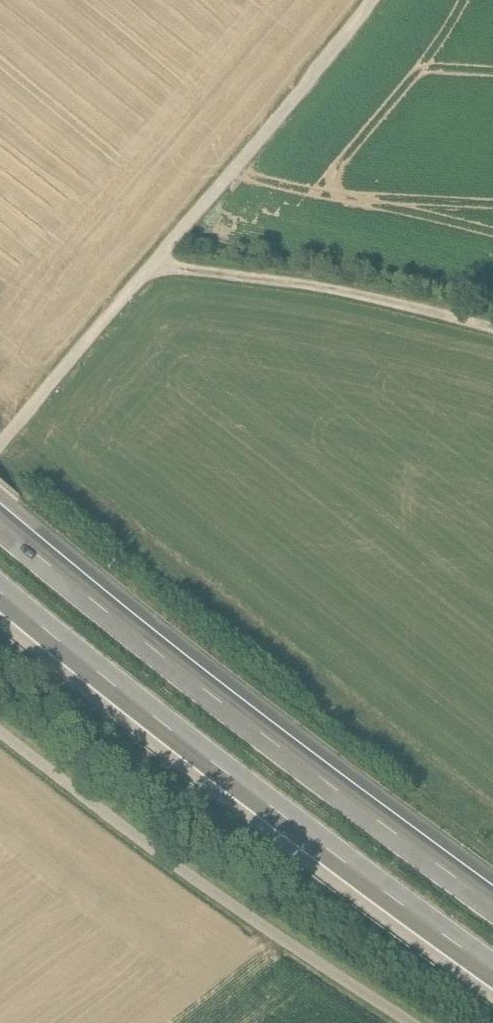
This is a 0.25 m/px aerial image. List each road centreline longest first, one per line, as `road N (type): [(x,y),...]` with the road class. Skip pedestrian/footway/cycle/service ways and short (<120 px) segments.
road 1 (motorway): [(492,911),(199,696),(0,529)]
road 2 (motorway): [(0,598),(195,755),(492,971)]
road 3 (unclassified): [(0,443),(376,0)]
road 4 (unclassified): [(0,729),(134,834),(414,1022)]
road 5 (track): [(156,263),(361,297),(492,332)]

